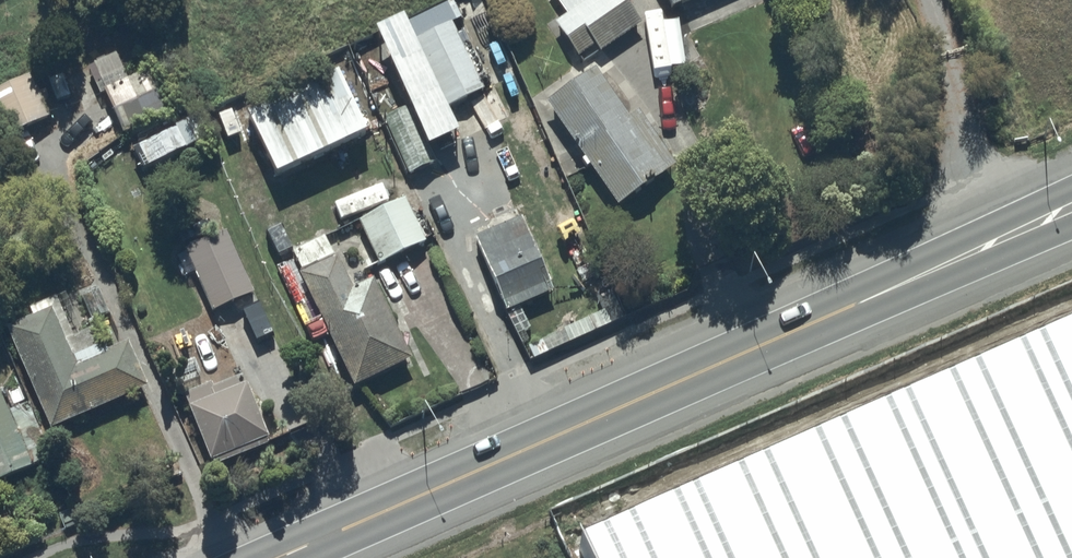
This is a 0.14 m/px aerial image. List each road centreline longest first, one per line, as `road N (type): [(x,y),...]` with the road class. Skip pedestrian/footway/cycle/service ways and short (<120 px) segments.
road 1 (trunk): [(276,557),(1071,207)]

